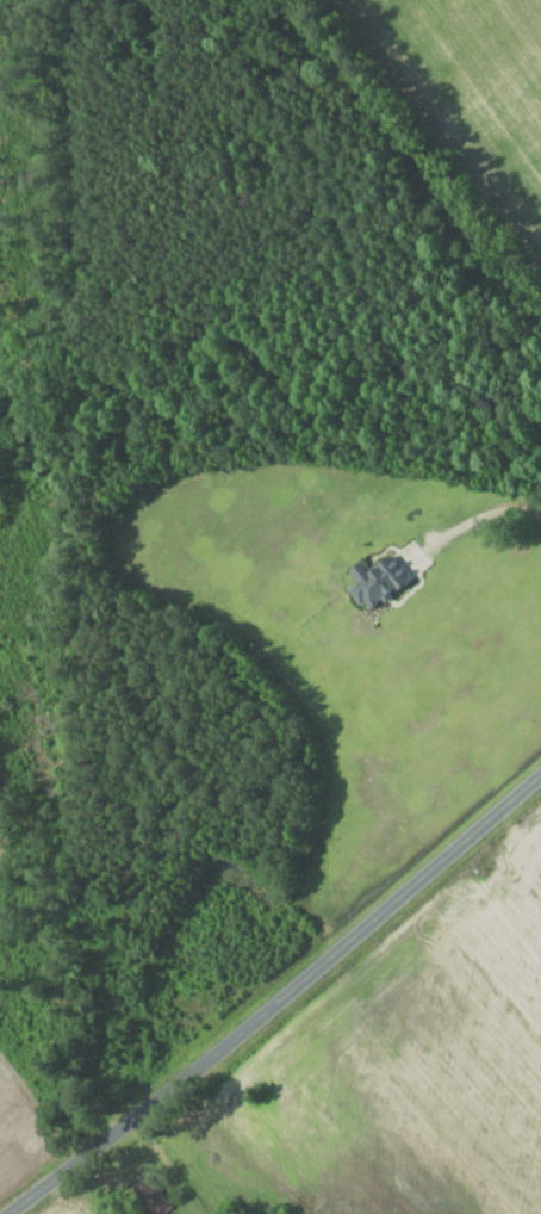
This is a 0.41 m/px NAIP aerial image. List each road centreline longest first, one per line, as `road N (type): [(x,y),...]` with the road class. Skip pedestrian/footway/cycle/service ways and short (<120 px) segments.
road 1 (residential): [(8,1213),(212,1058),(540,775)]

